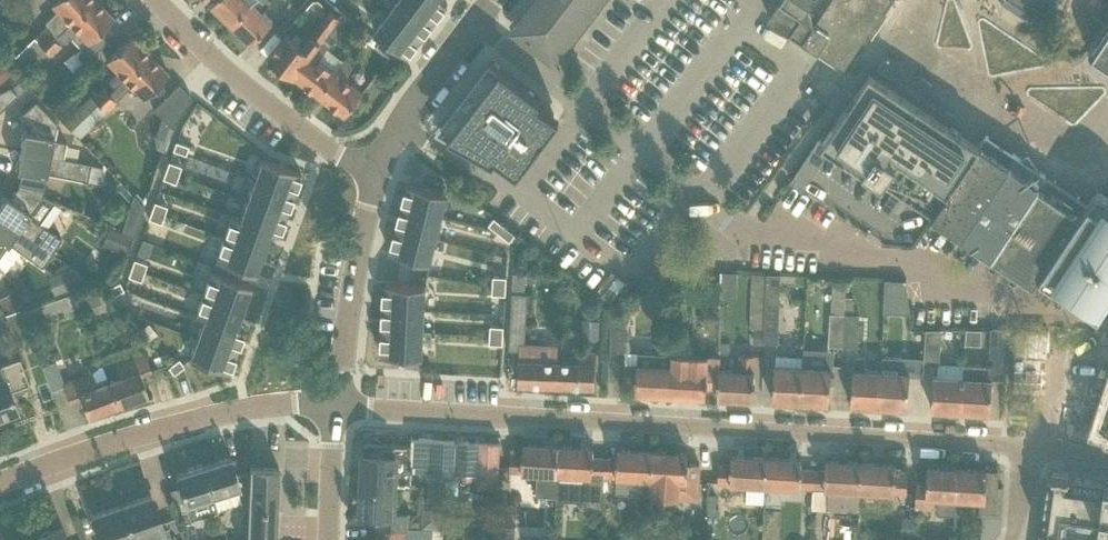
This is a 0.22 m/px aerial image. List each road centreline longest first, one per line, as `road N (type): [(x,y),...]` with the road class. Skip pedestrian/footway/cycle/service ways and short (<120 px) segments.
road 1 (residential): [(1044,443),(1049,347),(1043,324),(1025,306),(908,262),(745,232),(476,22)]
road 2 (residential): [(333,408),(1044,443)]
road 3 (residential): [(373,169),(324,145),(240,80),(158,0)]
road 4 (residential): [(0,492),(86,456),(243,409)]
road 5 (residential): [(333,408),(373,169)]
road 6 (residential): [(373,169),(476,22)]
road 7 (residential): [(327,539),(333,408)]

